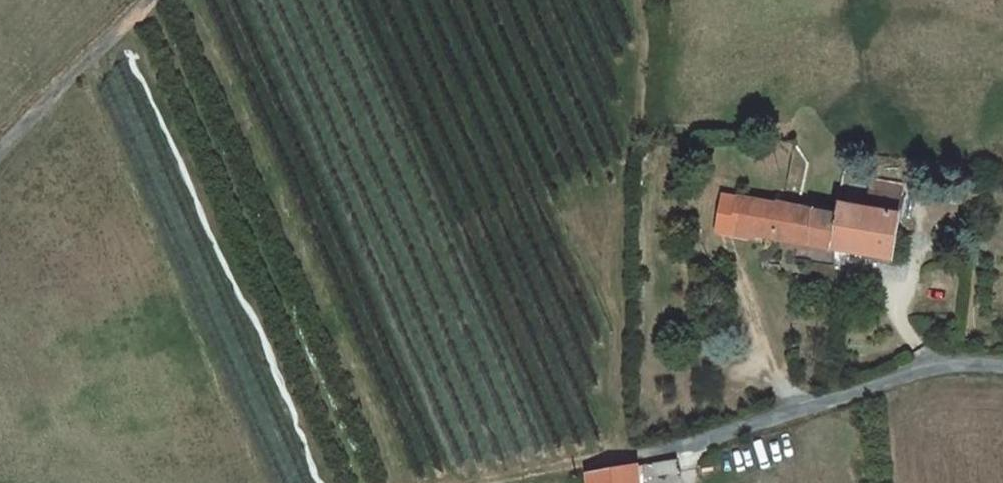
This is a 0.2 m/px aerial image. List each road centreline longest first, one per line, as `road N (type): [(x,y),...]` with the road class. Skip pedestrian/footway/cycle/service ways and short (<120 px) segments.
road 1 (unclassified): [(1002,366),(958,364),(909,373),(637,451)]
road 2 (track): [(0,154),(150,0)]
road 3 (track): [(637,451),(469,482)]

